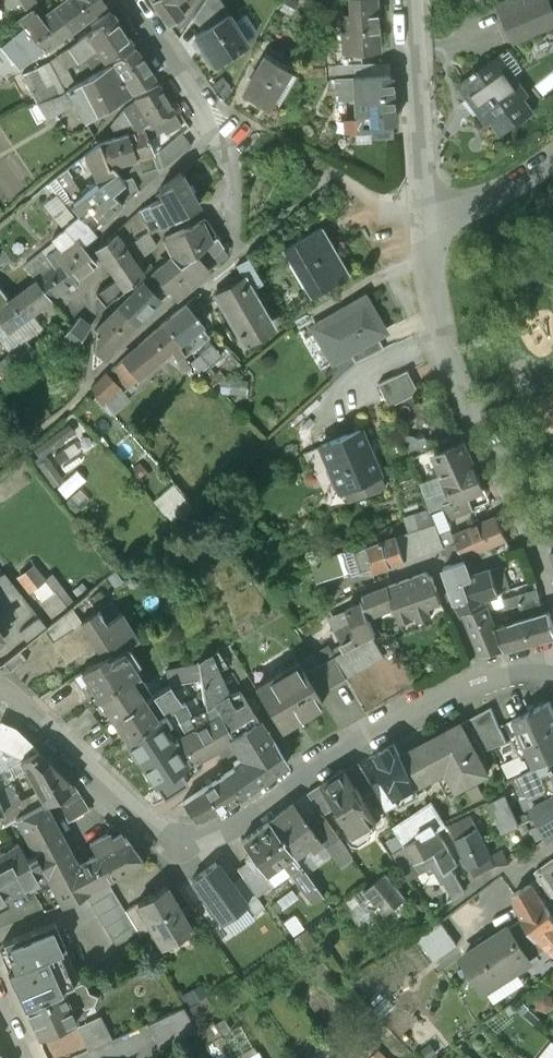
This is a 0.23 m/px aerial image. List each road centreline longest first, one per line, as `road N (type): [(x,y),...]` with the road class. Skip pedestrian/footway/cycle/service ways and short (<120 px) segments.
road 1 (residential): [(552,668),(484,681),(421,706),(207,838),(170,839),(29,705),(0,693)]
road 2 (residential): [(424,214),(454,361),(552,586)]
road 3 (residential): [(411,0),(424,214)]
road 4 (residential): [(123,0),(228,160)]
road 5 (residential): [(424,214),(497,200),(552,169)]

